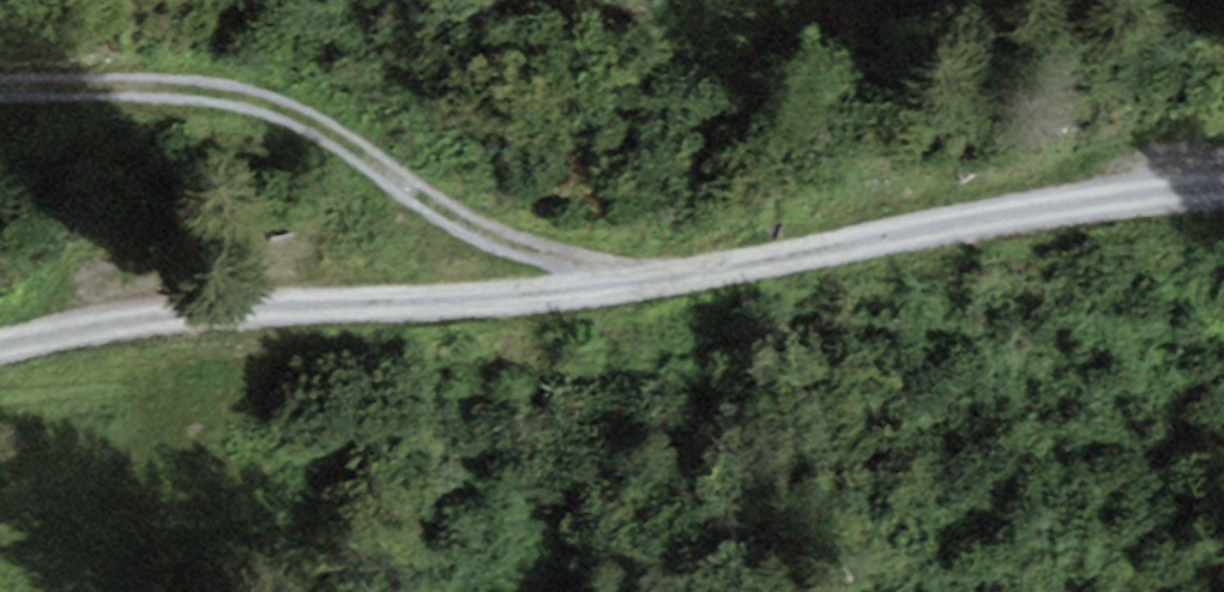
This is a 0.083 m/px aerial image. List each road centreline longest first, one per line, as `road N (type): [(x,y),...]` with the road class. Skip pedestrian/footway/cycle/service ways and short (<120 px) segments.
road 1 (unclassified): [(0,346),(169,319),(650,271),(1223,191)]
road 2 (track): [(897,235),(301,85),(0,92)]

